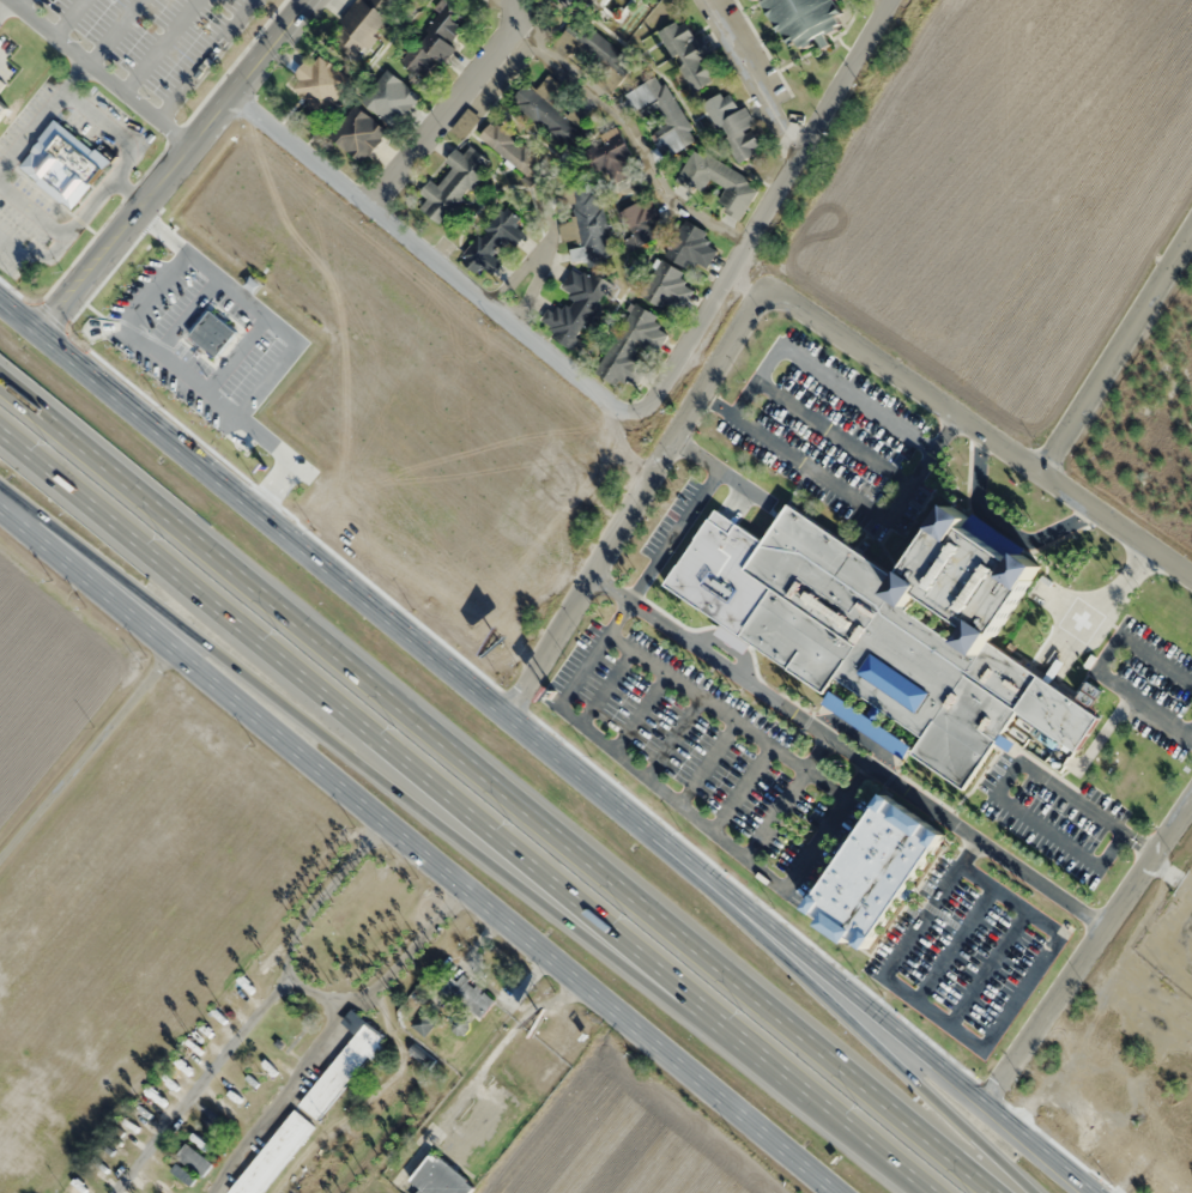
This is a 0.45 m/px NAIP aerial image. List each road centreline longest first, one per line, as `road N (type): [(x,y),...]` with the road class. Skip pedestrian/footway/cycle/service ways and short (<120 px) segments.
road 1 (motorway): [(1005,1192),(0,370)]
road 2 (motorway): [(0,438),(919,1192)]
road 3 (secondary): [(0,517),(382,823),(467,901),(541,951),(840,1192)]
road 4 (residential): [(1191,580),(764,284),(507,720)]
road 5 (residential): [(892,0),(651,402),(635,414),(599,398),(235,97)]
road 6 (motorway): [(0,510),(762,1067)]
road 7 (secondary): [(667,848),(0,313)]
road 8 (secondary): [(1088,1192),(667,848)]
road 9 (motorway): [(1039,1192),(667,848)]
road 10 (tertiary): [(315,0),(34,340)]
road 11 (residential): [(980,1104),(1191,788)]
road 12 (residential): [(509,25),(616,113),(672,199),(746,244)]
road 13 (residential): [(1037,473),(1191,223)]
road 14 (residential): [(168,652),(0,855)]
road 15 (residential): [(513,0),(501,42),(367,207)]
road 16 (residential): [(707,0),(800,153)]
road 17 (residential): [(543,207),(547,253),(510,323)]

